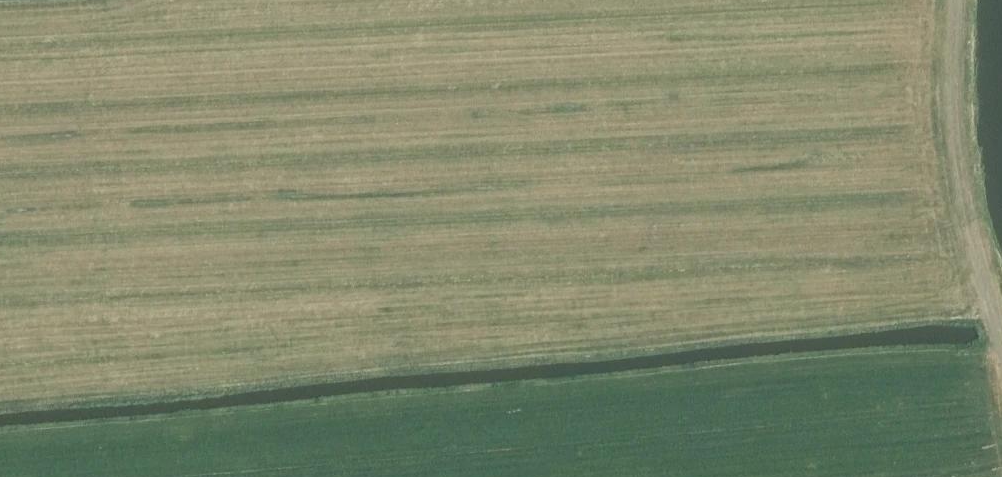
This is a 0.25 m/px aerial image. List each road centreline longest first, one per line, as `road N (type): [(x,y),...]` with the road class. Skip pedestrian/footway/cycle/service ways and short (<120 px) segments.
road 1 (track): [(958,0),(952,88),(964,206),(1001,346)]

